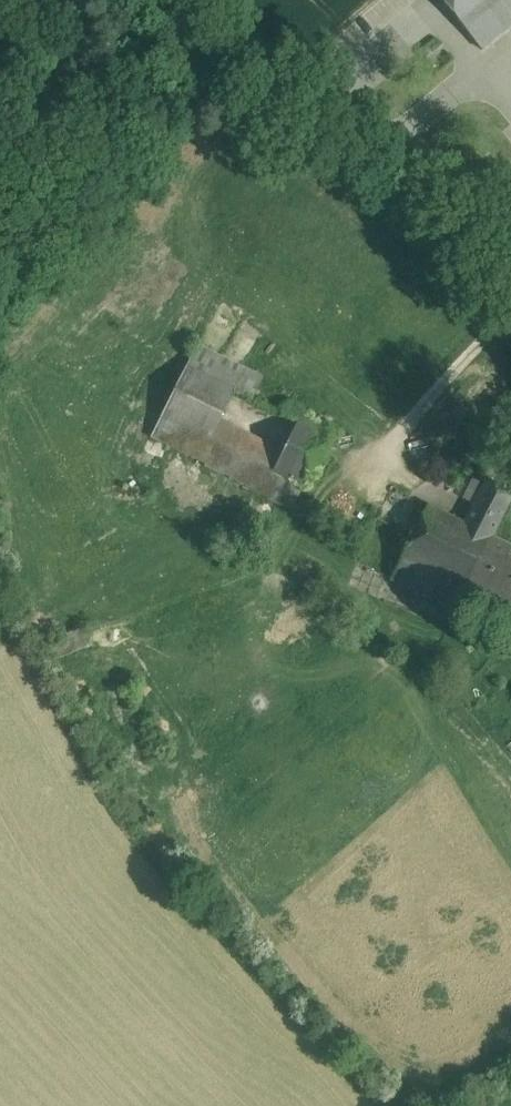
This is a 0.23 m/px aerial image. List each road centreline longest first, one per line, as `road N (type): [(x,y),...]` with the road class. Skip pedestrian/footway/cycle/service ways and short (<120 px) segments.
road 1 (unclassified): [(196,0),(419,158),(510,213)]
road 2 (track): [(510,316),(371,468)]

